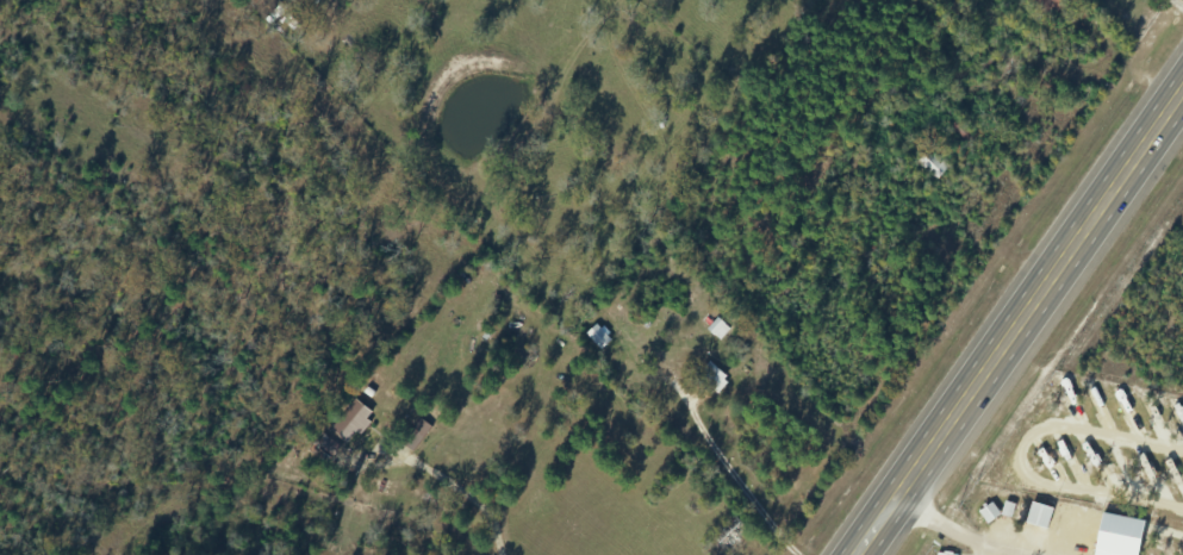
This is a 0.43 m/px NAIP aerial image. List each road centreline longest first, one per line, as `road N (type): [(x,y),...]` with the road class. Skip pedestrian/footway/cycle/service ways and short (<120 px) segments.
road 1 (trunk): [(854,554),(1182,85)]
road 2 (residential): [(1042,286),(988,254),(894,138)]

